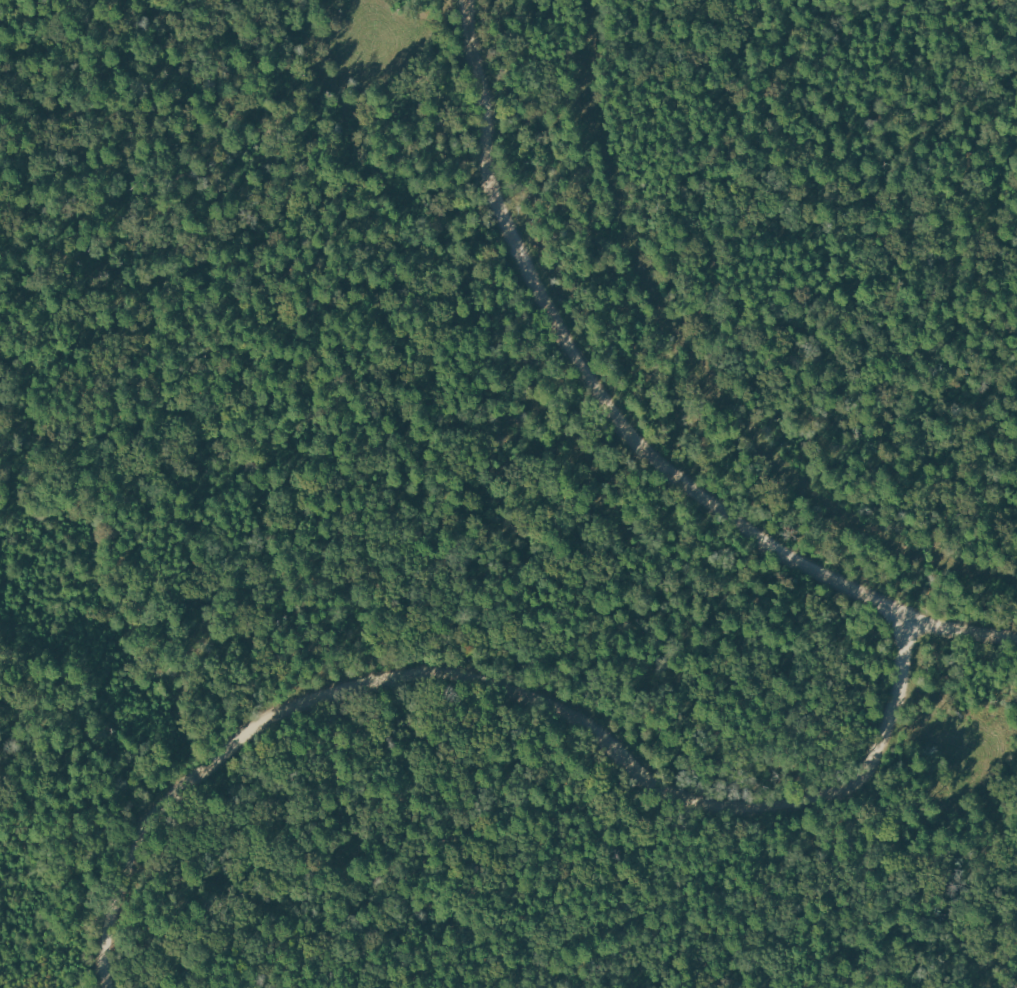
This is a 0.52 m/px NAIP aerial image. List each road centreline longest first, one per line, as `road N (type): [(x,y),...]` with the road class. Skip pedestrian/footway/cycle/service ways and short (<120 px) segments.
road 1 (residential): [(909,626),(896,712),(868,776),(830,803),(704,801),(640,770),(592,719),(498,682),(375,679),(262,716),(148,825),(109,901),(110,987)]
road 2 (residential): [(471,0),(488,109),(488,180),(554,314),(626,428),(756,541),(909,626),(1016,640)]

